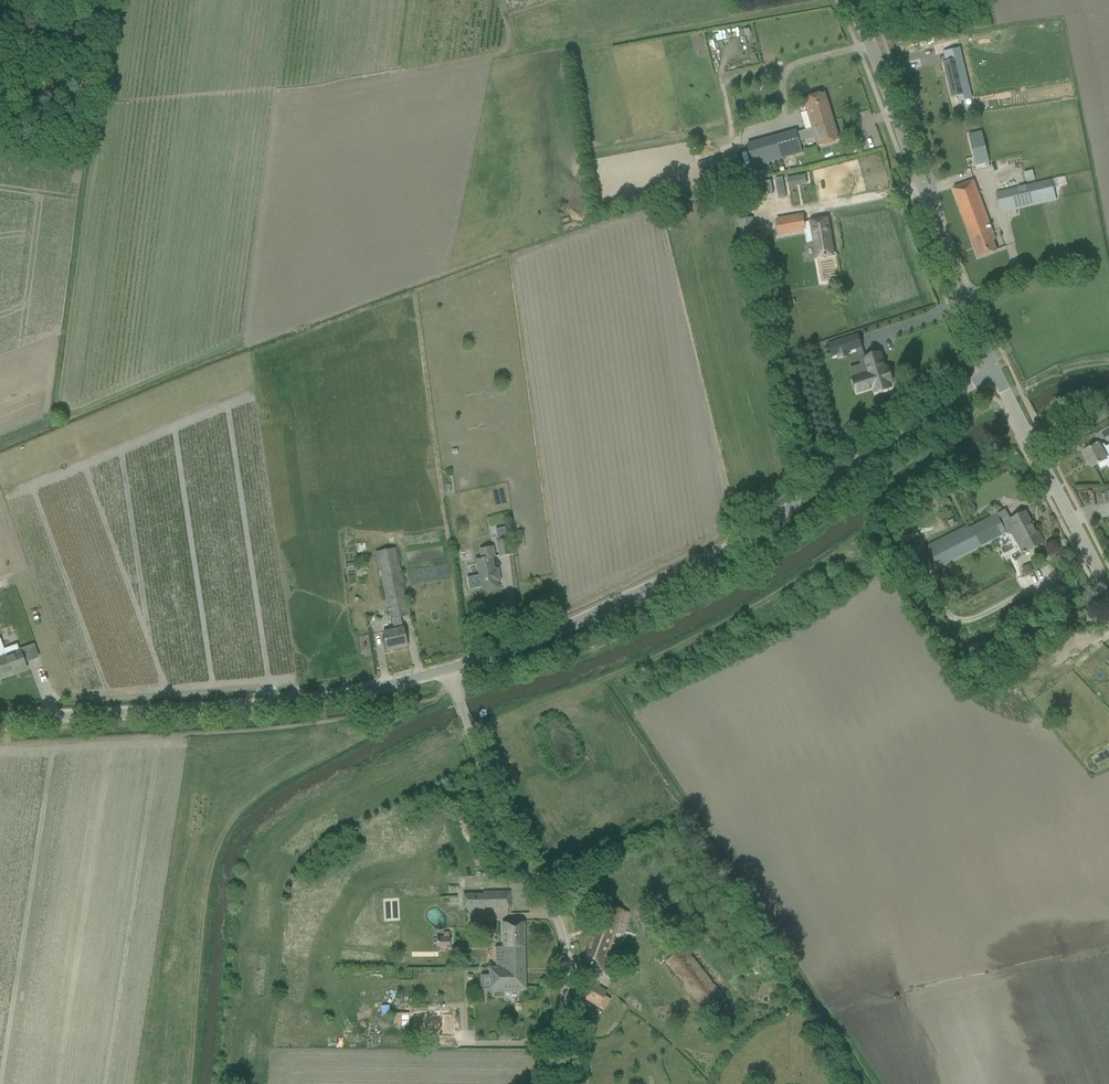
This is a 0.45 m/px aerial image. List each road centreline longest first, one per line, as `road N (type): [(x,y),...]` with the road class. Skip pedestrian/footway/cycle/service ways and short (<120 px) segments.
road 1 (tertiary): [(449,671),(637,599),(736,543),(992,370)]
road 2 (tertiary): [(0,713),(97,715),(321,699),(449,671)]
road 3 (unclassified): [(543,1083),(563,996),(561,930),(503,815),(449,671)]
road 4 (track): [(187,1083),(216,846),(242,806),(315,757),(321,699)]
road 5 (tertiary): [(992,370),(854,0)]
road 6 (tertiary): [(1108,594),(992,370)]
road 7 (track): [(315,757),(455,690)]

